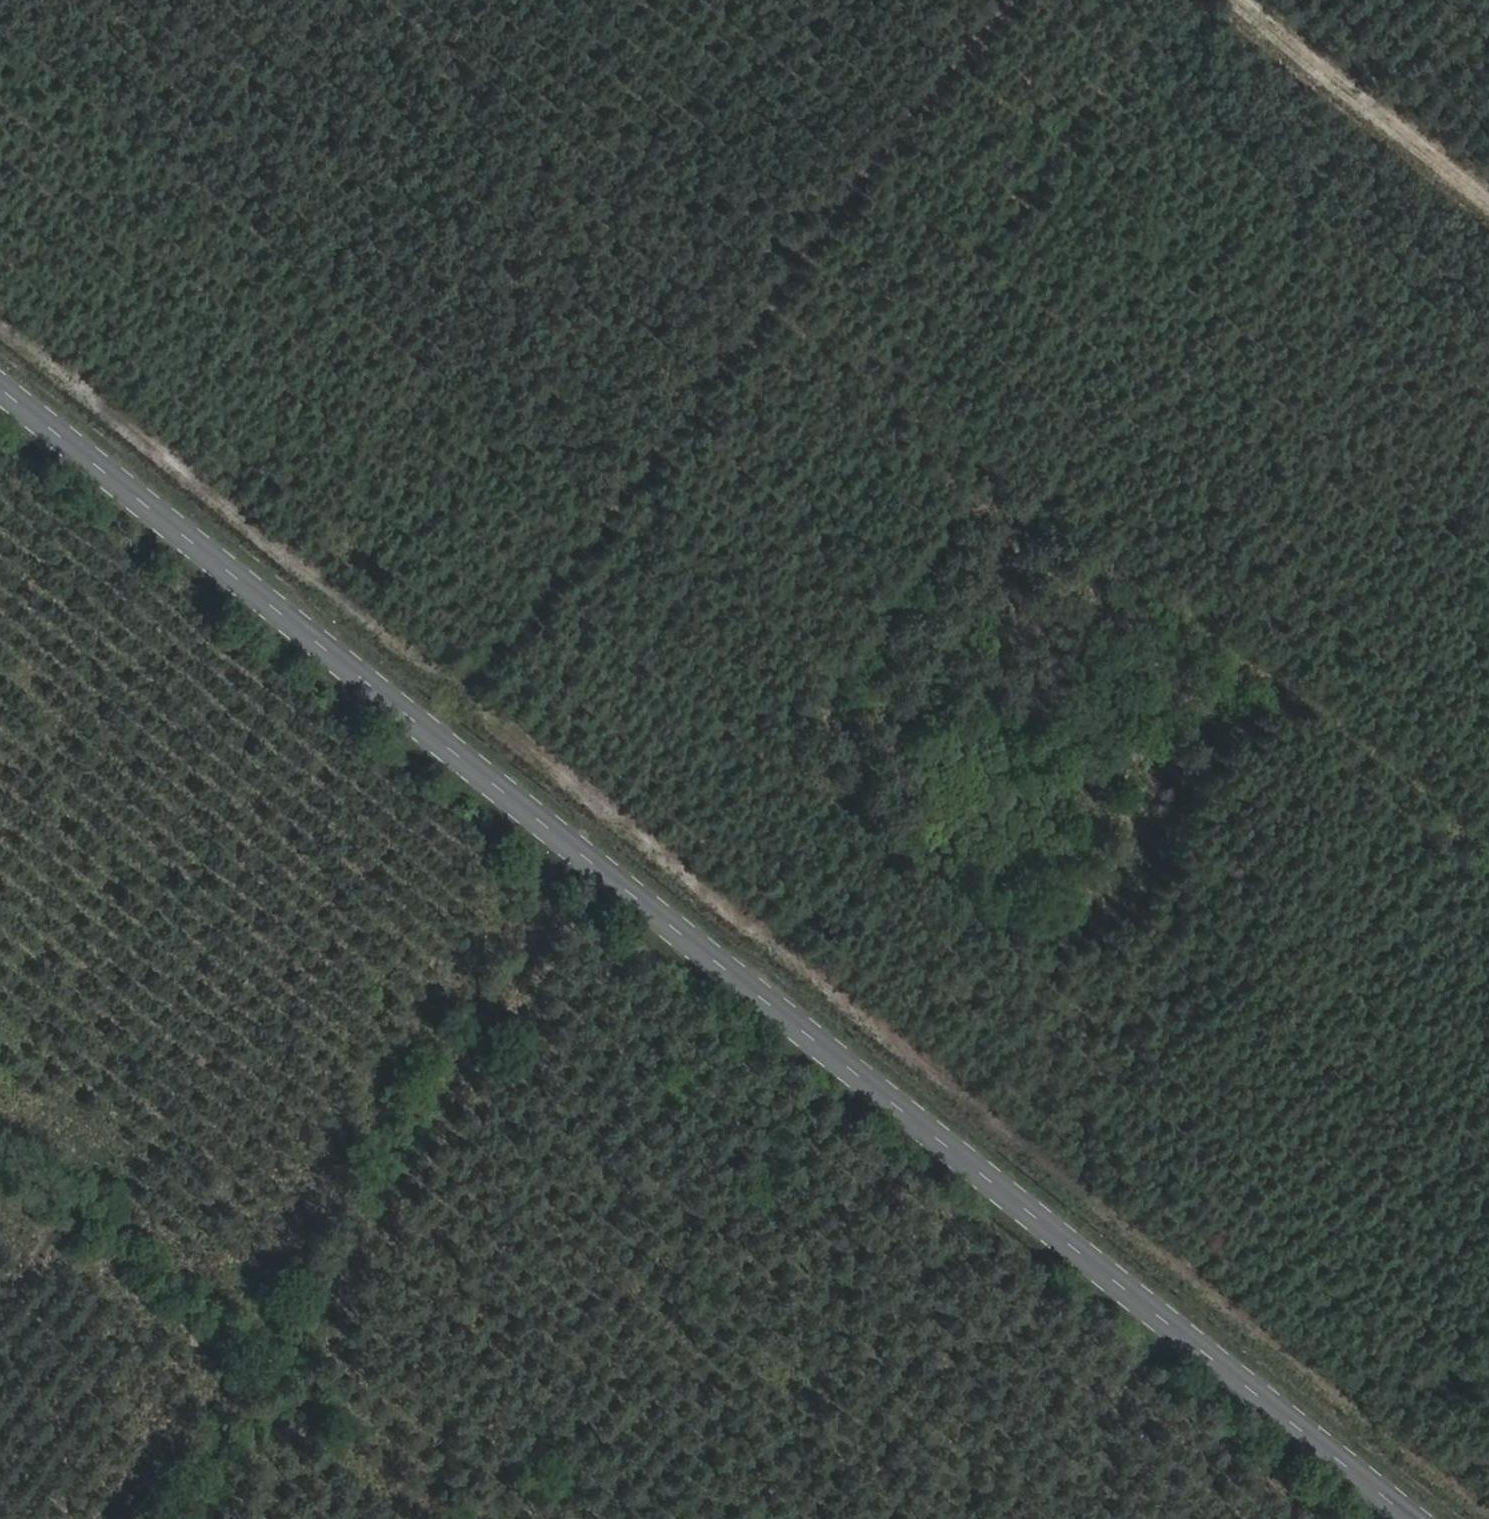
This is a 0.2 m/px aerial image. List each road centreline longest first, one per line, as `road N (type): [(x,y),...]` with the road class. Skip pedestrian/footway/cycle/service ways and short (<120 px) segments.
road 1 (secondary): [(0,391),(1408,1518)]
road 2 (track): [(1250,0),(1488,192)]

